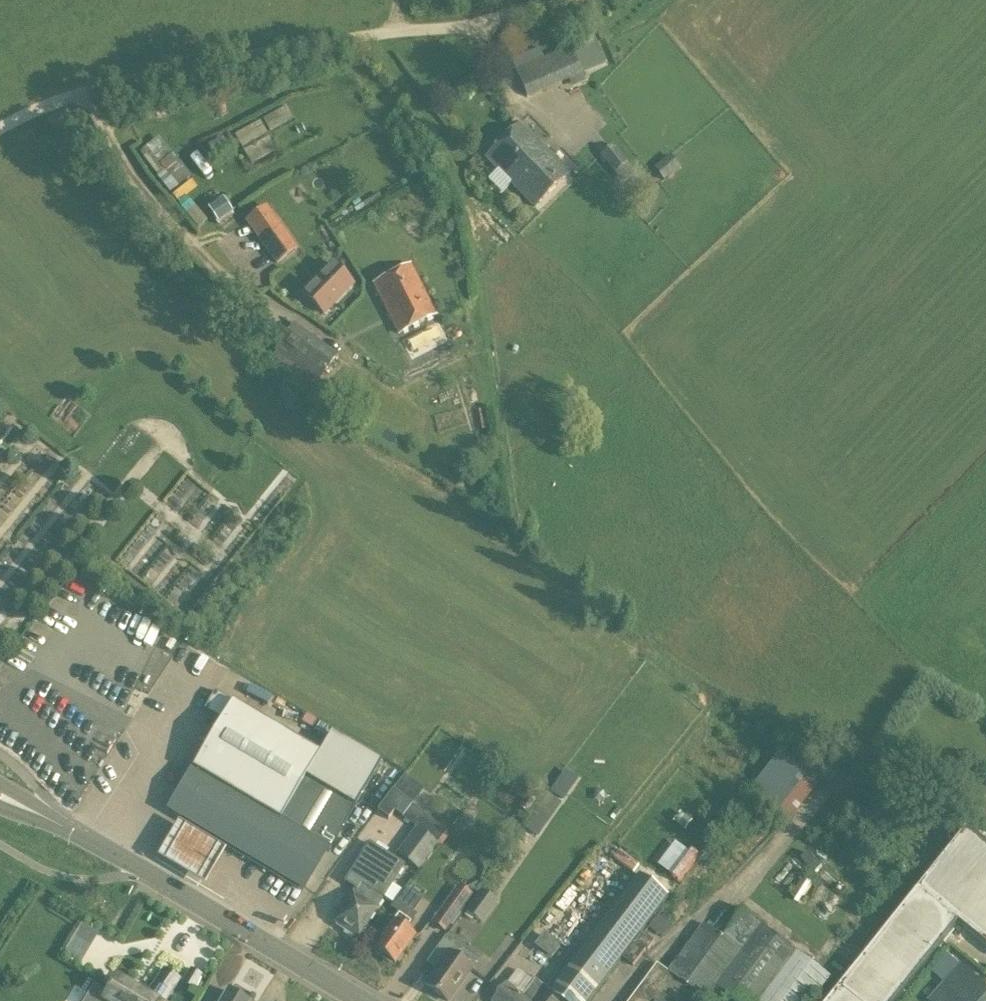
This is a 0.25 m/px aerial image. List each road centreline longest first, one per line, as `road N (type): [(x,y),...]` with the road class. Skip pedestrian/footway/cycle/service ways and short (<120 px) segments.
road 1 (track): [(0,124),(47,100),(116,83),(562,0)]
road 2 (secondary): [(366,1000),(74,829)]

